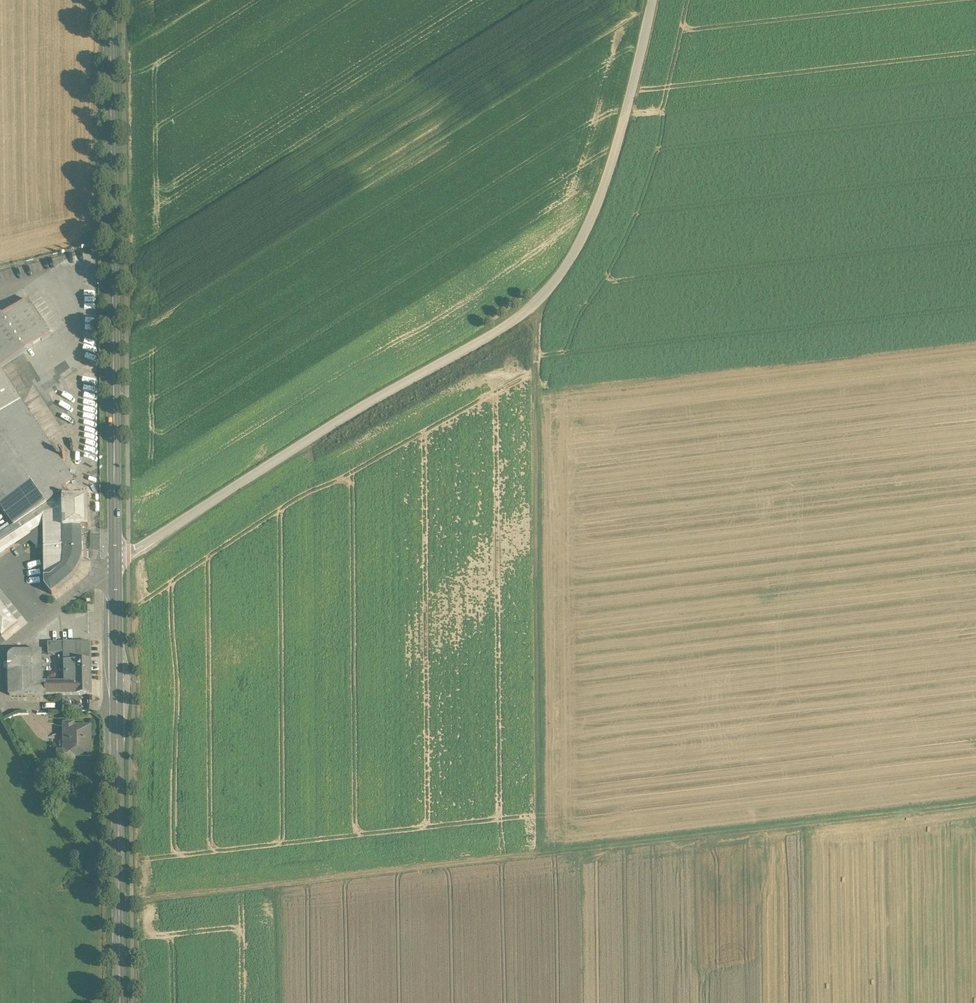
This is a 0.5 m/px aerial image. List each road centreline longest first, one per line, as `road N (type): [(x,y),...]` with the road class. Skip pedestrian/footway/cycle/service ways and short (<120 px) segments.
road 1 (unclassified): [(656,0),(588,228),(541,300),(115,566)]
road 2 (track): [(119,903),(790,826)]
road 3 (tertiary): [(115,566),(110,0)]
road 4 (track): [(531,309),(539,856)]
road 5 (tertiary): [(121,1002),(115,566)]
road 6 (track): [(975,805),(790,826)]
road 7 (residential): [(0,653),(115,566)]

